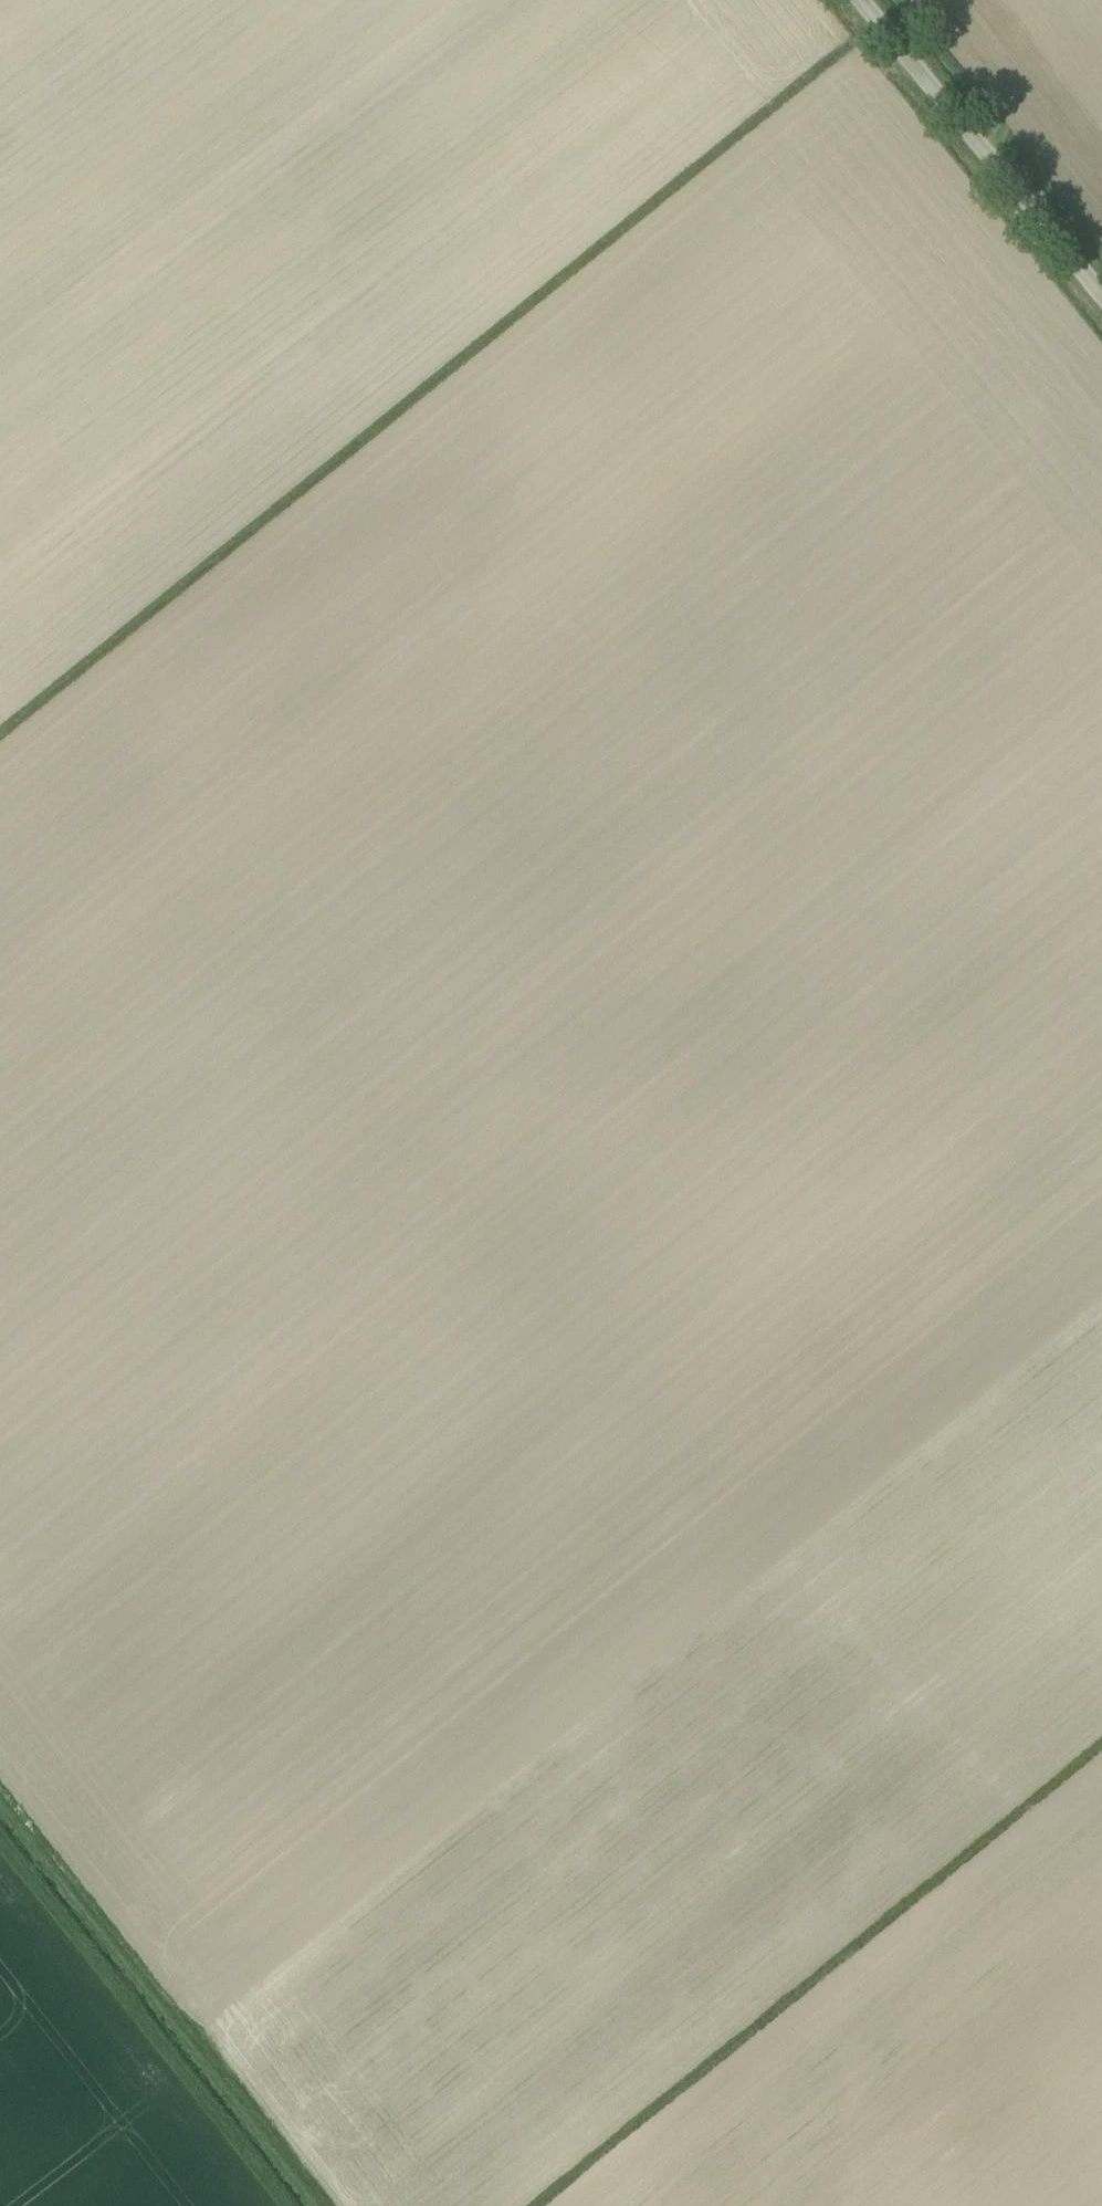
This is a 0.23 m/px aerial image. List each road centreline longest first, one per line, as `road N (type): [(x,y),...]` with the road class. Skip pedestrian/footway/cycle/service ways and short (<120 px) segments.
road 1 (track): [(322,2205),(0,1793)]
road 2 (unclassified): [(1101,281),(873,0)]

